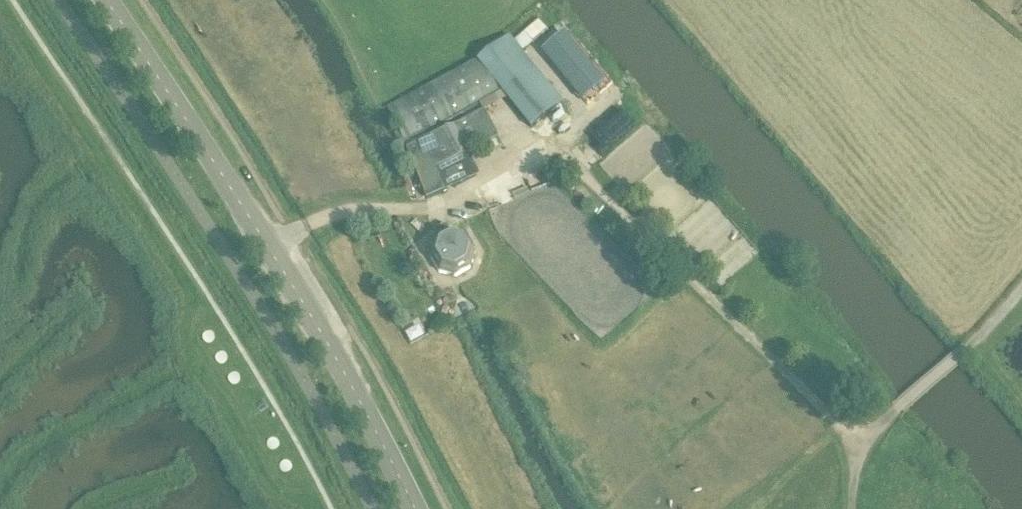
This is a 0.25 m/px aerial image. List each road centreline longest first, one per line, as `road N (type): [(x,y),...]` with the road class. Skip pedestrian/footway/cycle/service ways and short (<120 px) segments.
road 1 (unclassified): [(415,508),(329,346),(106,0)]
road 2 (unclassified): [(863,449),(1021,286)]

